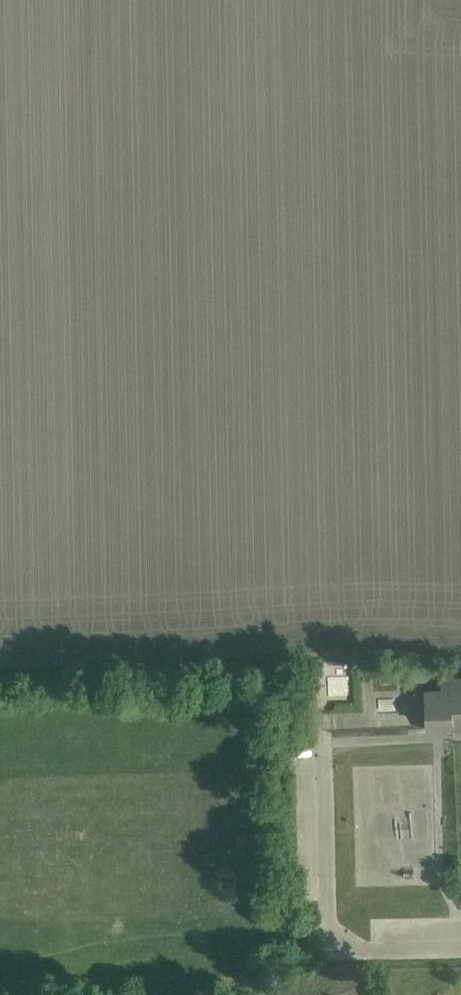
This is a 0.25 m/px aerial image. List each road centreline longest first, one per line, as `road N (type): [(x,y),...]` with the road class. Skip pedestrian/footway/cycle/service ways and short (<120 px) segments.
road 1 (residential): [(460,948),(355,950),(328,926),(317,688)]

